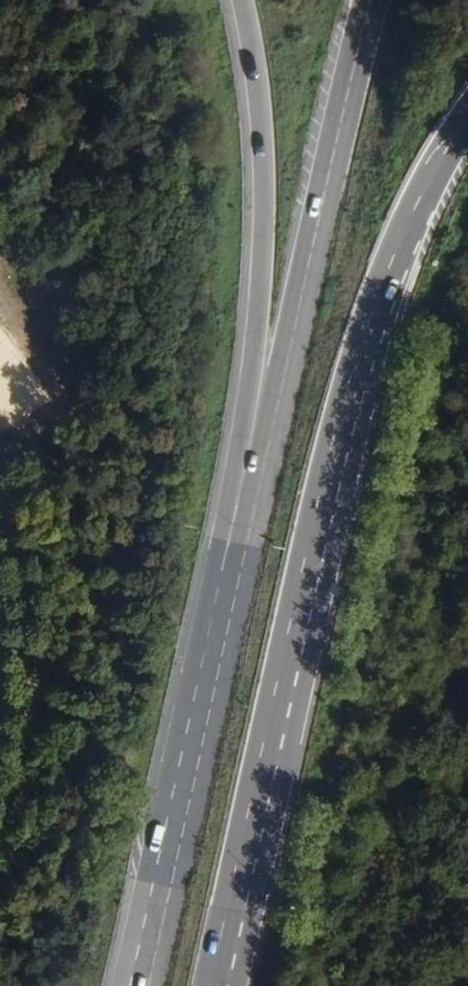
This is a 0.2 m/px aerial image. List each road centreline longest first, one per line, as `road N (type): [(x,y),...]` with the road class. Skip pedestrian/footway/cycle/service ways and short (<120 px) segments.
road 1 (trunk): [(367,0),(230,542)]
road 2 (trunk): [(241,0),(260,102),(264,211),(230,542)]
road 3 (trunk): [(308,558),(338,401),(376,293),(421,181),(467,109)]
road 4 (primary): [(243,846),(308,558)]
road 5 (primary): [(230,542),(177,830)]
road 6 (primary): [(177,830),(144,897),(119,985)]
road 7 (primary): [(177,830),(143,985)]
road 8 (primary): [(211,985),(243,846)]
road 9 (primary): [(224,985),(243,846)]

